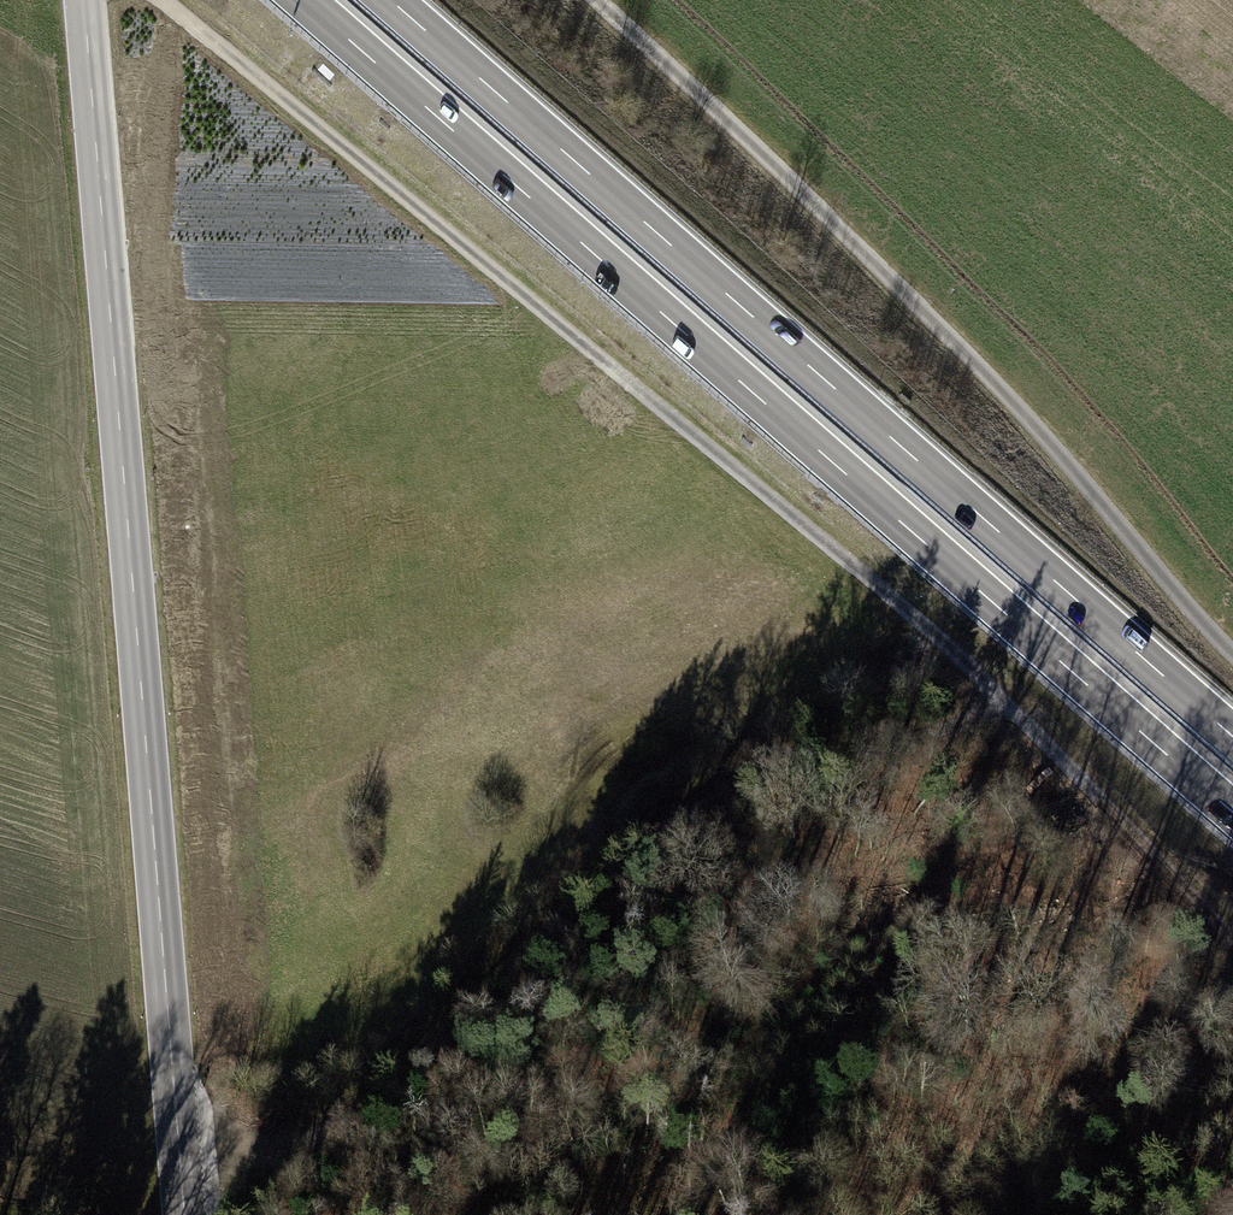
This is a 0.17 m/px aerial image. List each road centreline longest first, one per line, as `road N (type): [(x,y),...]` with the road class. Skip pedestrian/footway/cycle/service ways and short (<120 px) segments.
road 1 (track): [(1232,944),(999,695),(877,585),(163,0)]
road 2 (trunk): [(304,0),(1232,814)]
road 3 (primary): [(185,1214),(85,0)]
road 4 (trunk): [(1232,737),(391,0)]
road 5 (track): [(182,1179),(257,1169),(338,1117),(692,792),(791,753),(955,726),(999,695)]
road 6 (track): [(1232,663),(968,348),(597,0)]

